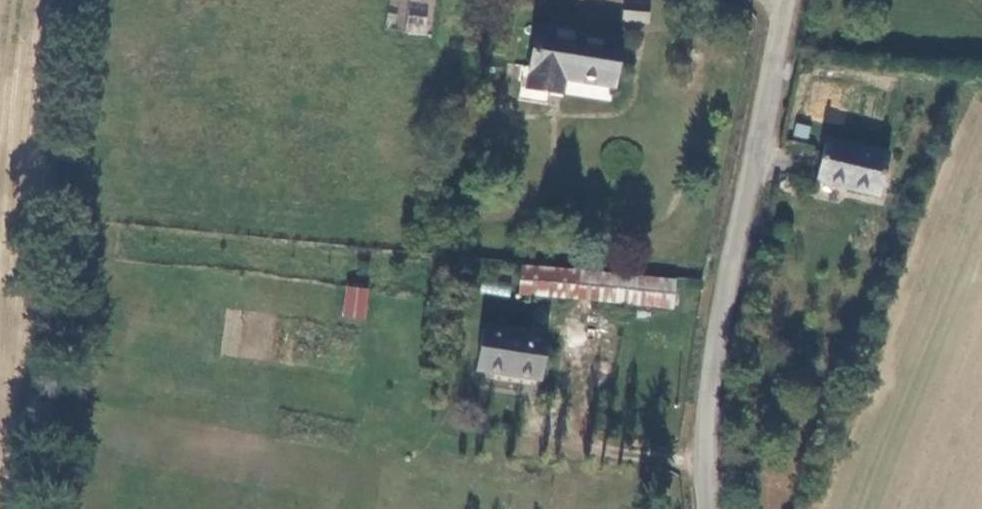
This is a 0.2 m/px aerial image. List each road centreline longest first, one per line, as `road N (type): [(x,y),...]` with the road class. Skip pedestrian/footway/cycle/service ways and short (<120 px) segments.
road 1 (unclassified): [(789,0),(724,331),(711,421),(713,508)]

